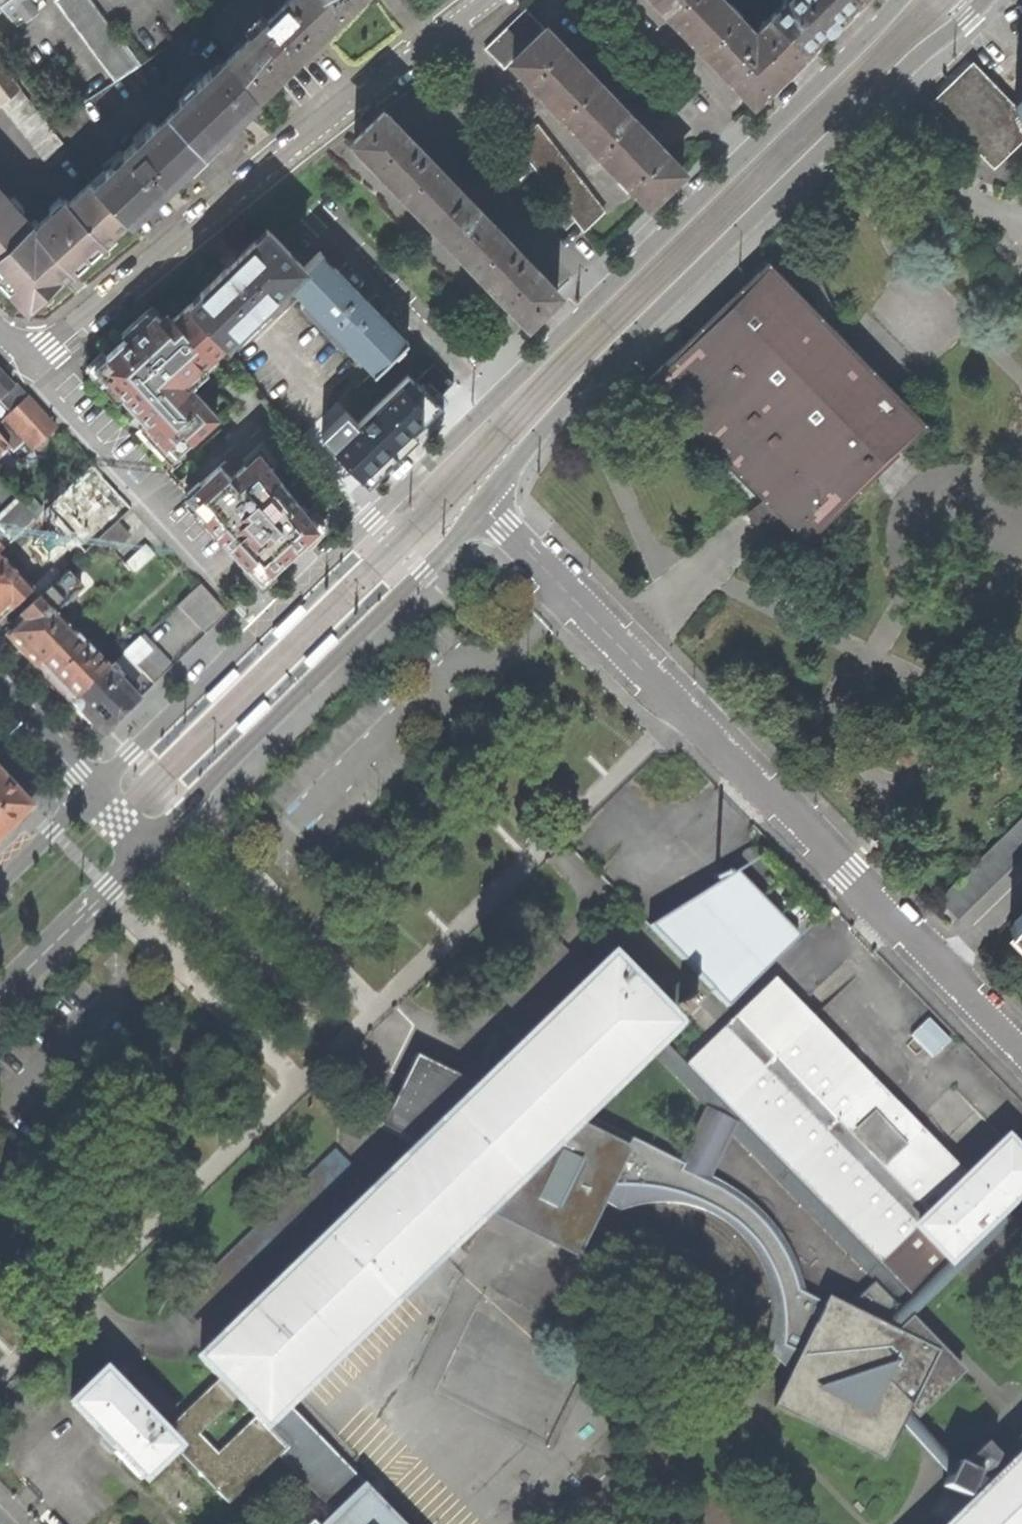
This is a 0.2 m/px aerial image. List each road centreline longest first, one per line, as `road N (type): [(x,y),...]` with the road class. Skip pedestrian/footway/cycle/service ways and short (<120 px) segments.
road 1 (tertiary): [(899,0),(94,792)]
road 2 (residential): [(1021,1047),(486,505)]
road 3 (tertiary): [(486,505),(580,391),(982,0)]
road 4 (residential): [(486,0),(26,365)]
road 5 (tertiary): [(147,854),(486,505)]
road 6 (residential): [(26,365),(234,597)]
road 7 (tertiary): [(0,996),(147,854)]
road 8 (residential): [(94,792),(0,694)]
road 9 (tertiary): [(94,792),(0,884)]

